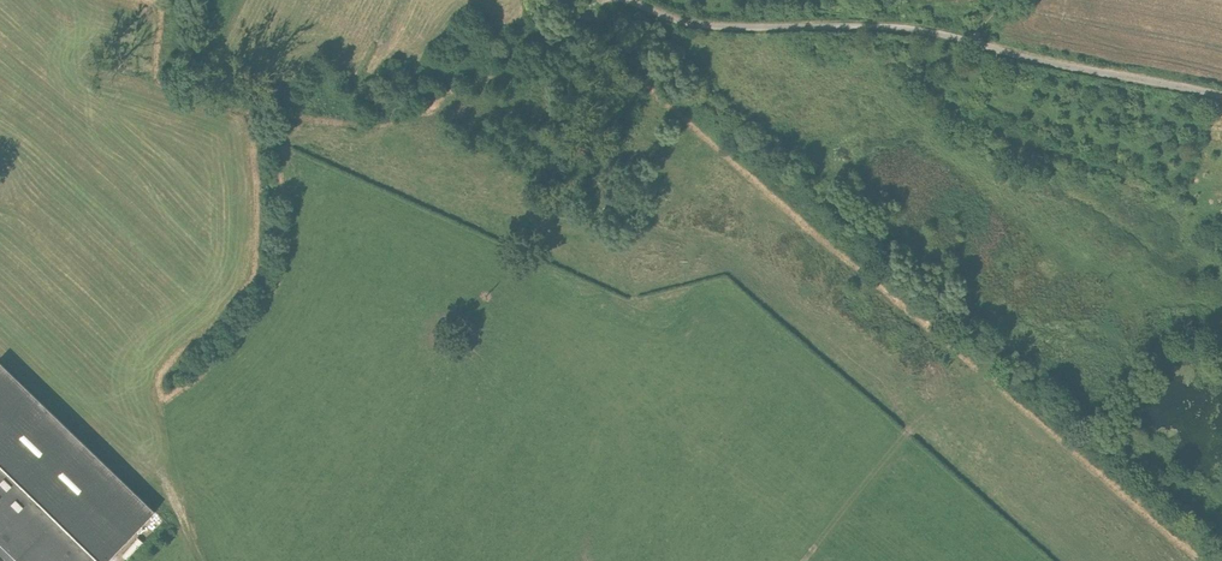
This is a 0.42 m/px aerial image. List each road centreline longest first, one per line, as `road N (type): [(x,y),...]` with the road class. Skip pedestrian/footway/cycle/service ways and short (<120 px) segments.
road 1 (track): [(210,560),(190,513),(112,451)]

